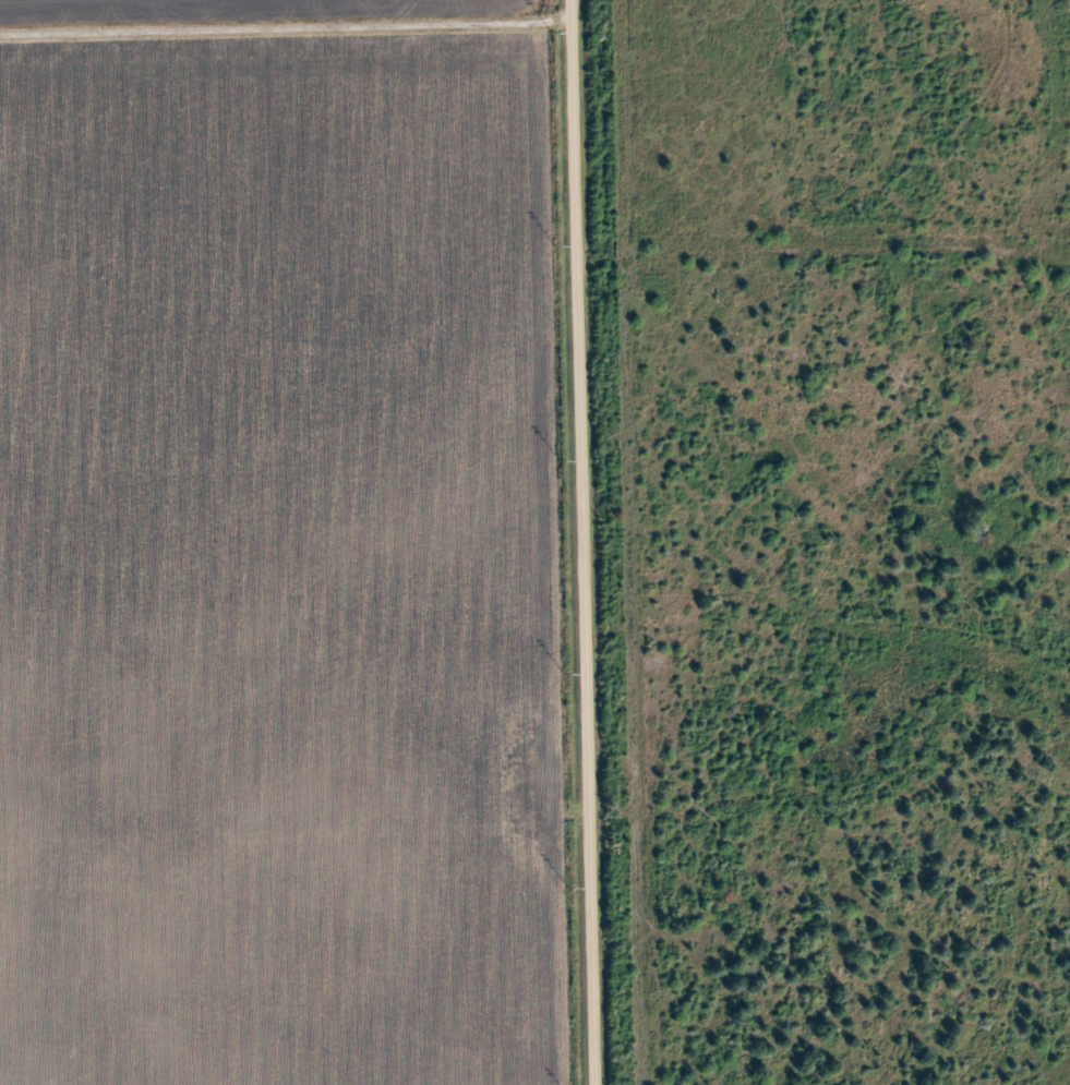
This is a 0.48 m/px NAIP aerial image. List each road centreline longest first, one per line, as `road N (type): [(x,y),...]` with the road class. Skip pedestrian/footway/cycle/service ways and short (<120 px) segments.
road 1 (tertiary): [(596,1084),(571,0)]

